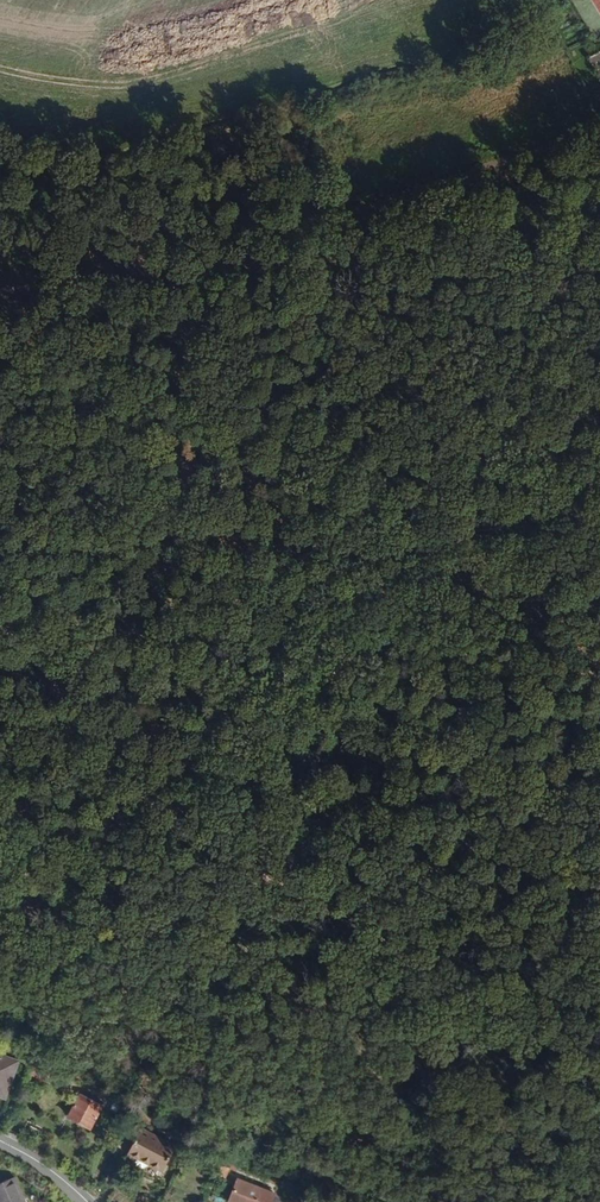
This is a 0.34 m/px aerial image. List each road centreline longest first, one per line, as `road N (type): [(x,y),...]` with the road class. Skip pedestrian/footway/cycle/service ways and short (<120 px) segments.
road 1 (unclassified): [(599,245),(0,291)]
road 2 (track): [(599,444),(167,825)]
road 3 (track): [(167,825),(599,1055)]
road 4 (track): [(186,275),(599,129)]
road 5 (track): [(0,639),(133,778),(167,825)]

